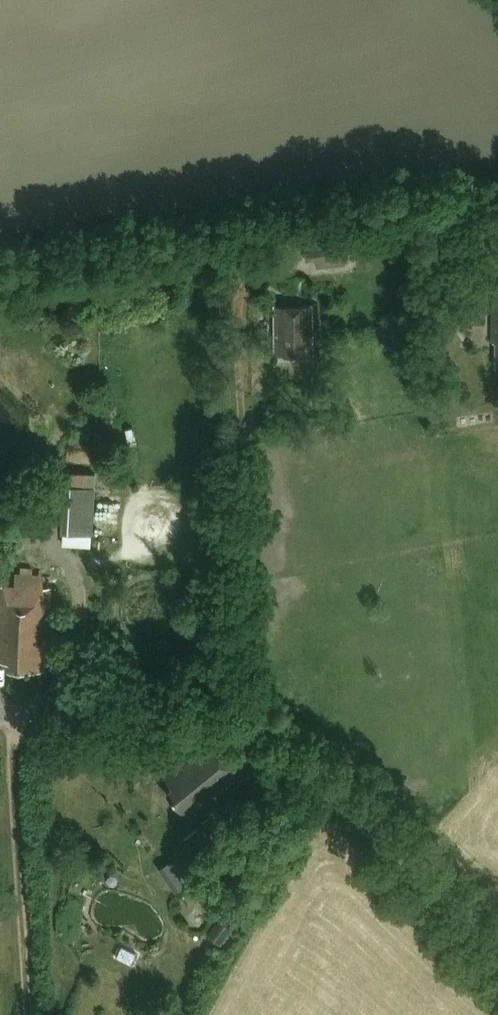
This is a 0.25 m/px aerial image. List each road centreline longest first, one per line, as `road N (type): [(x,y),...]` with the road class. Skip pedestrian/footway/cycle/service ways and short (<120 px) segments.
road 1 (unclassified): [(497,952),(359,810),(284,748),(223,723),(151,714),(0,716)]

